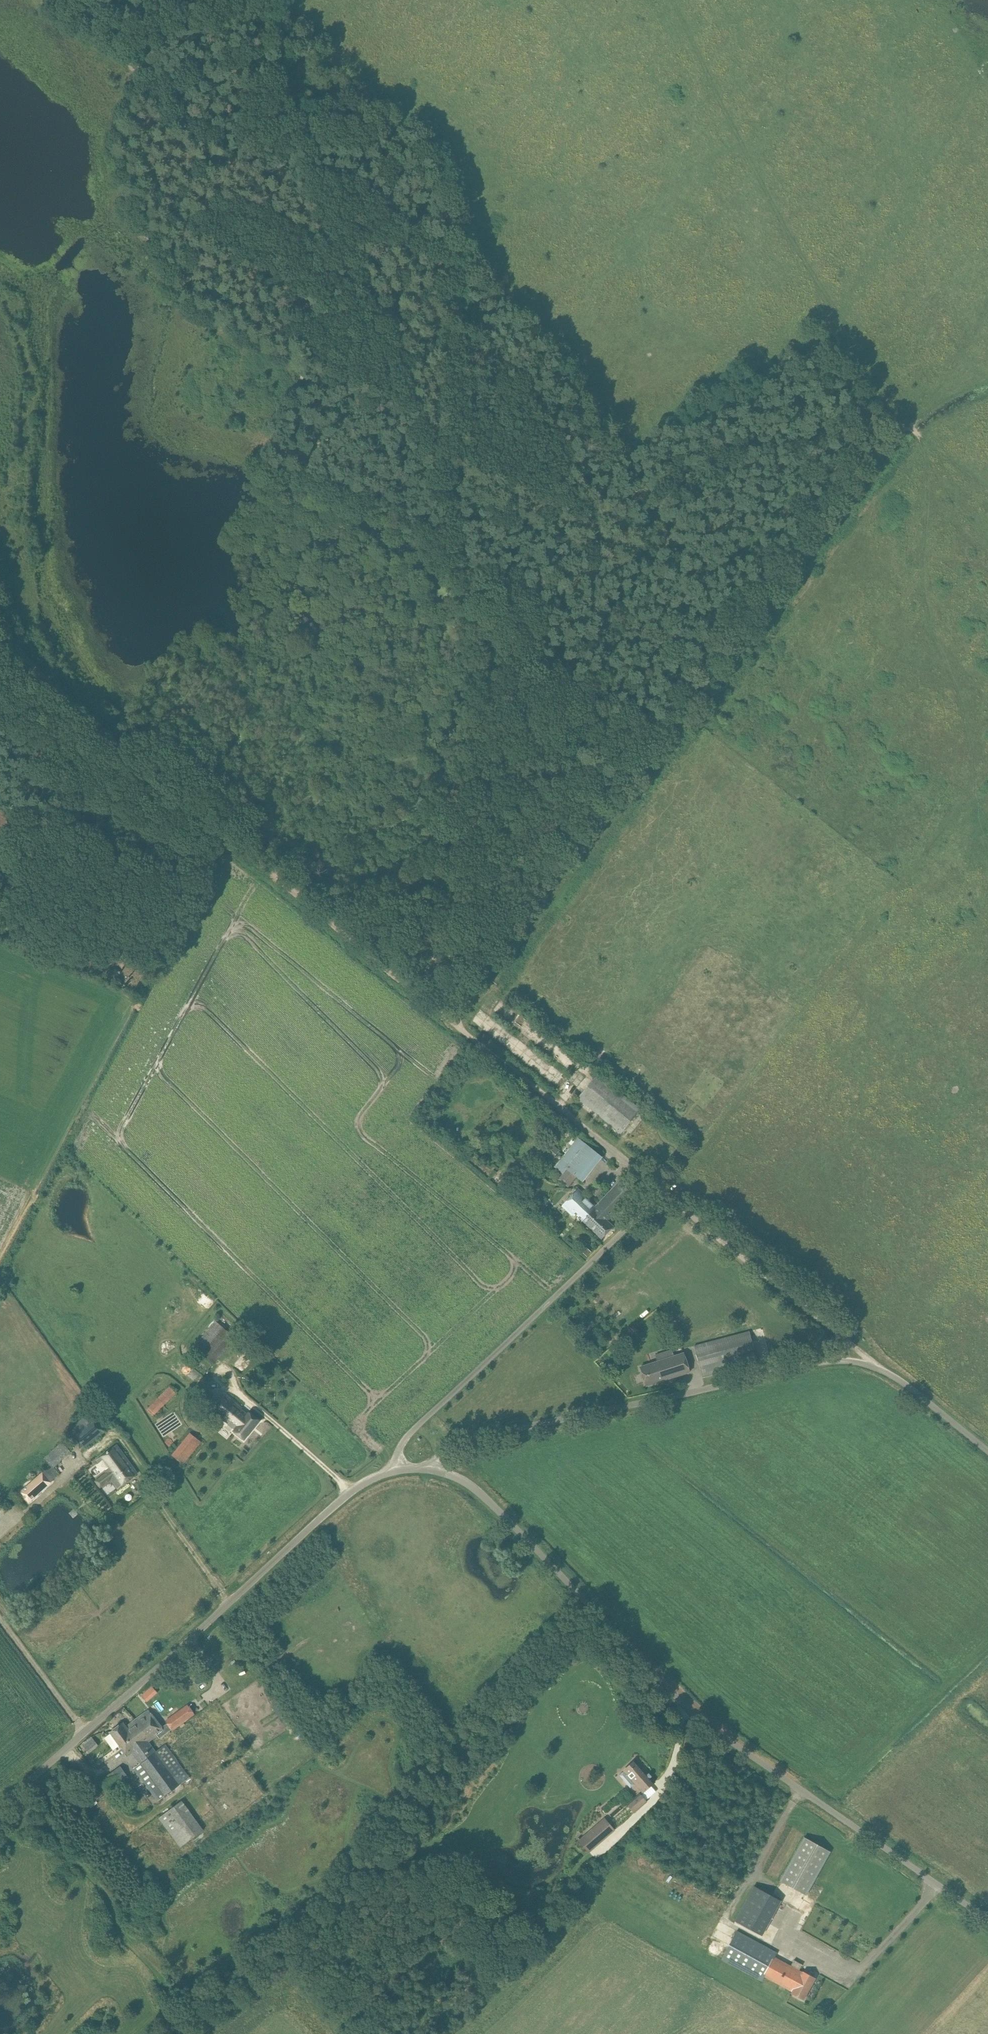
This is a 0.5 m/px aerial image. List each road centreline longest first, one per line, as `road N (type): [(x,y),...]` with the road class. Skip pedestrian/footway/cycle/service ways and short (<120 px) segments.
road 1 (unclassified): [(987,1917),(713,1724),(485,1498),(435,1474)]
road 2 (track): [(446,1016),(72,717),(34,681),(0,626)]
road 3 (unclassified): [(403,1472),(404,1443),(671,1193),(557,1103)]
road 4 (unclassified): [(0,1807),(344,1501),(403,1472)]
road 5 (unclassified): [(435,1474),(445,1453),(473,1438),(819,1362),(882,1371)]
road 6 (track): [(671,1193),(882,1371)]
road 7 (track): [(676,2033),(733,1912),(803,1790)]
road 8 (track): [(557,1103),(446,1016)]
road 9 (unclassified): [(987,1451),(882,1371)]

